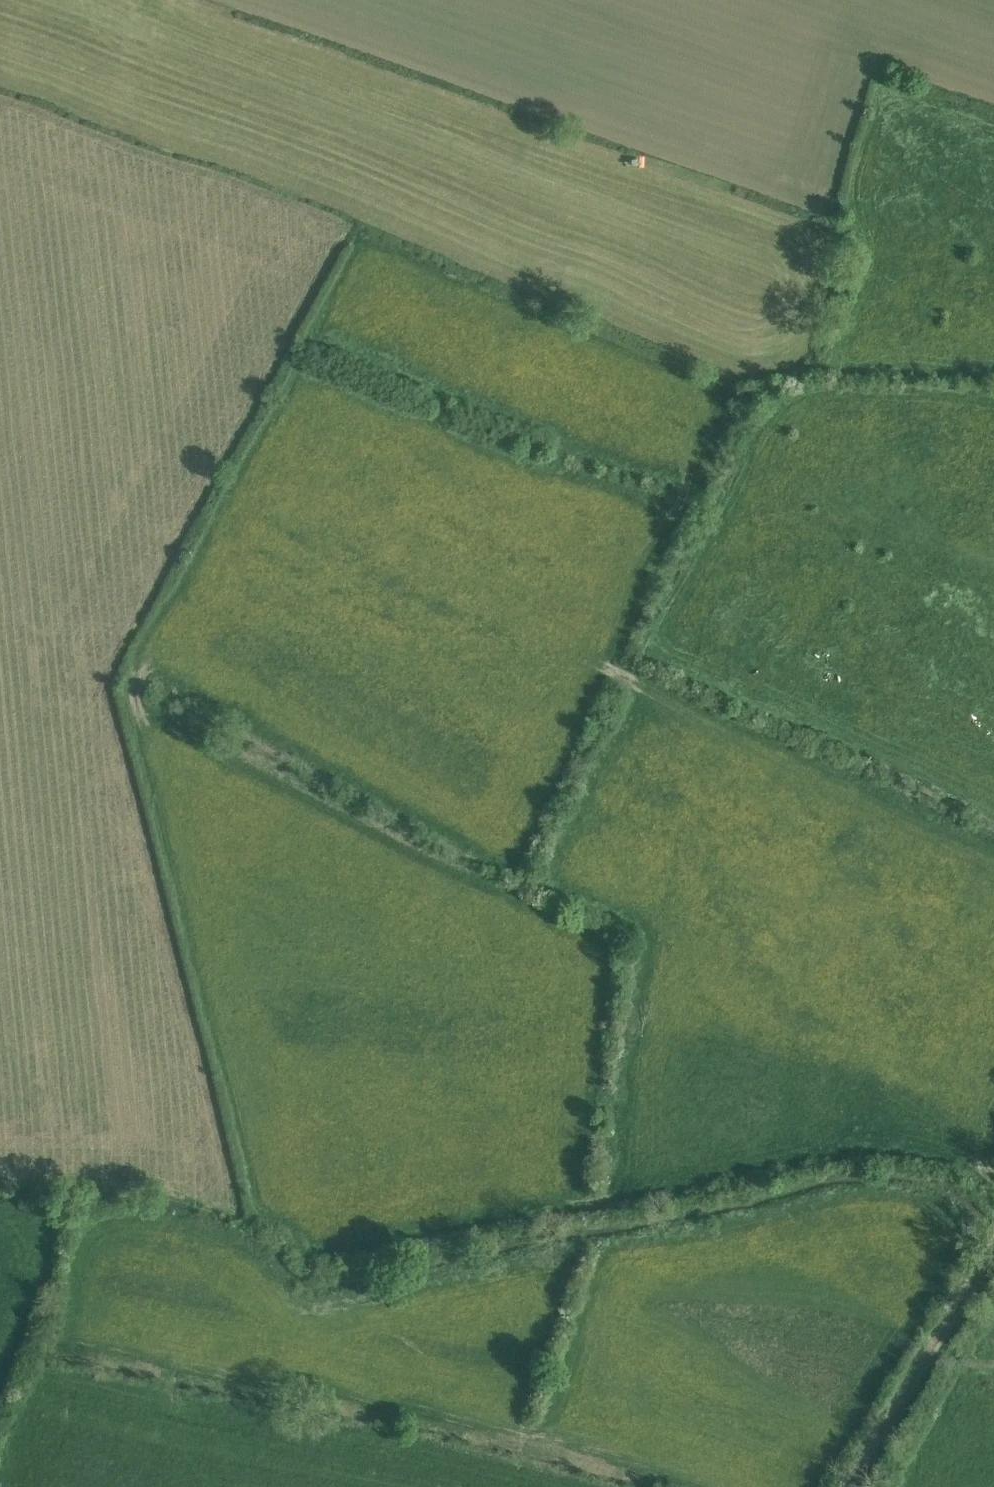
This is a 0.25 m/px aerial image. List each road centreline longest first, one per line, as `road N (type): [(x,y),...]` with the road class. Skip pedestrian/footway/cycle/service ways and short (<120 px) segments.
road 1 (track): [(993,1244),(848,1486)]

